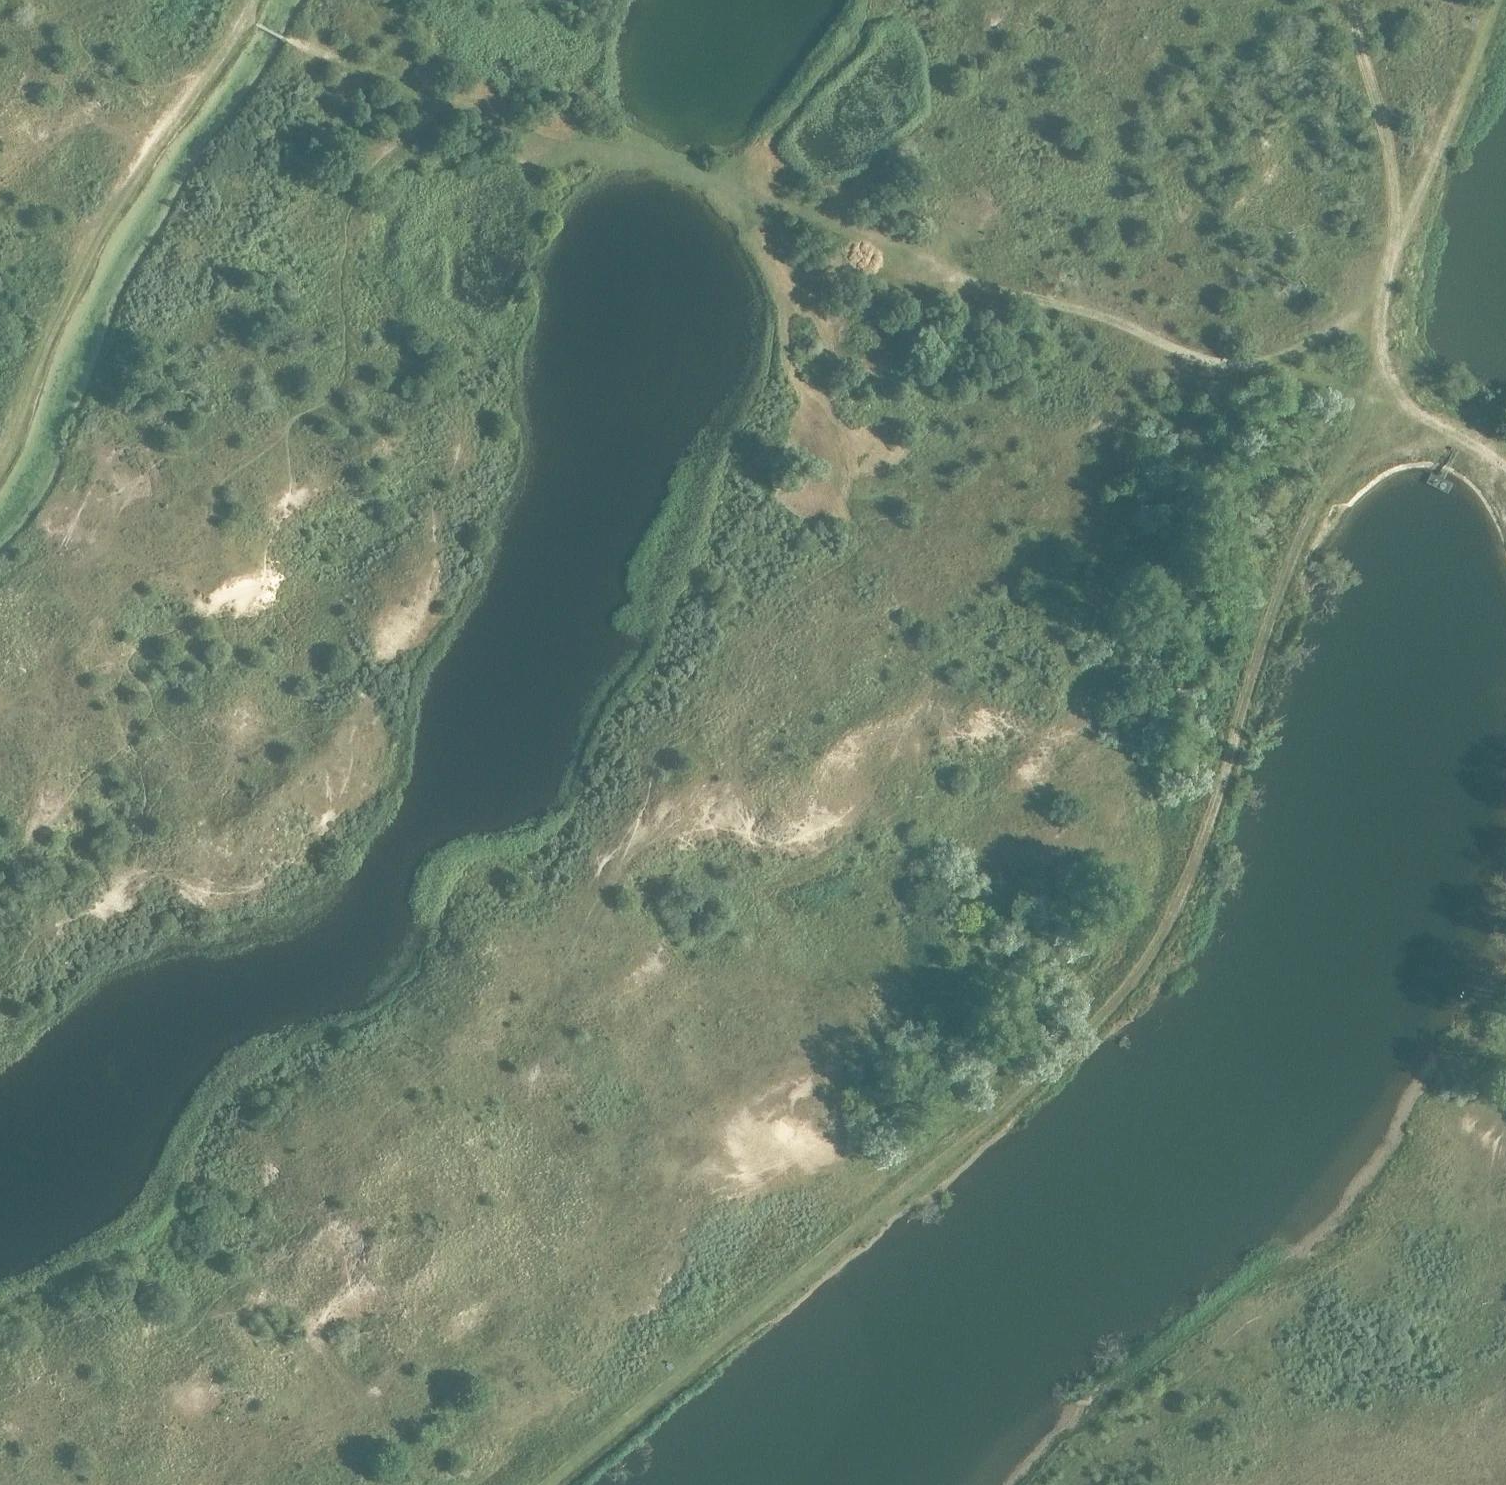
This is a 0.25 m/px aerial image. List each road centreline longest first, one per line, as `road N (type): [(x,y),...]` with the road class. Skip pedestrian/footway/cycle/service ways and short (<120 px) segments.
road 1 (track): [(1351,0),(1395,182),(1398,240),(1381,305),(1386,374),(1334,468)]
road 2 (track): [(1386,374),(1418,416),(1505,468)]

